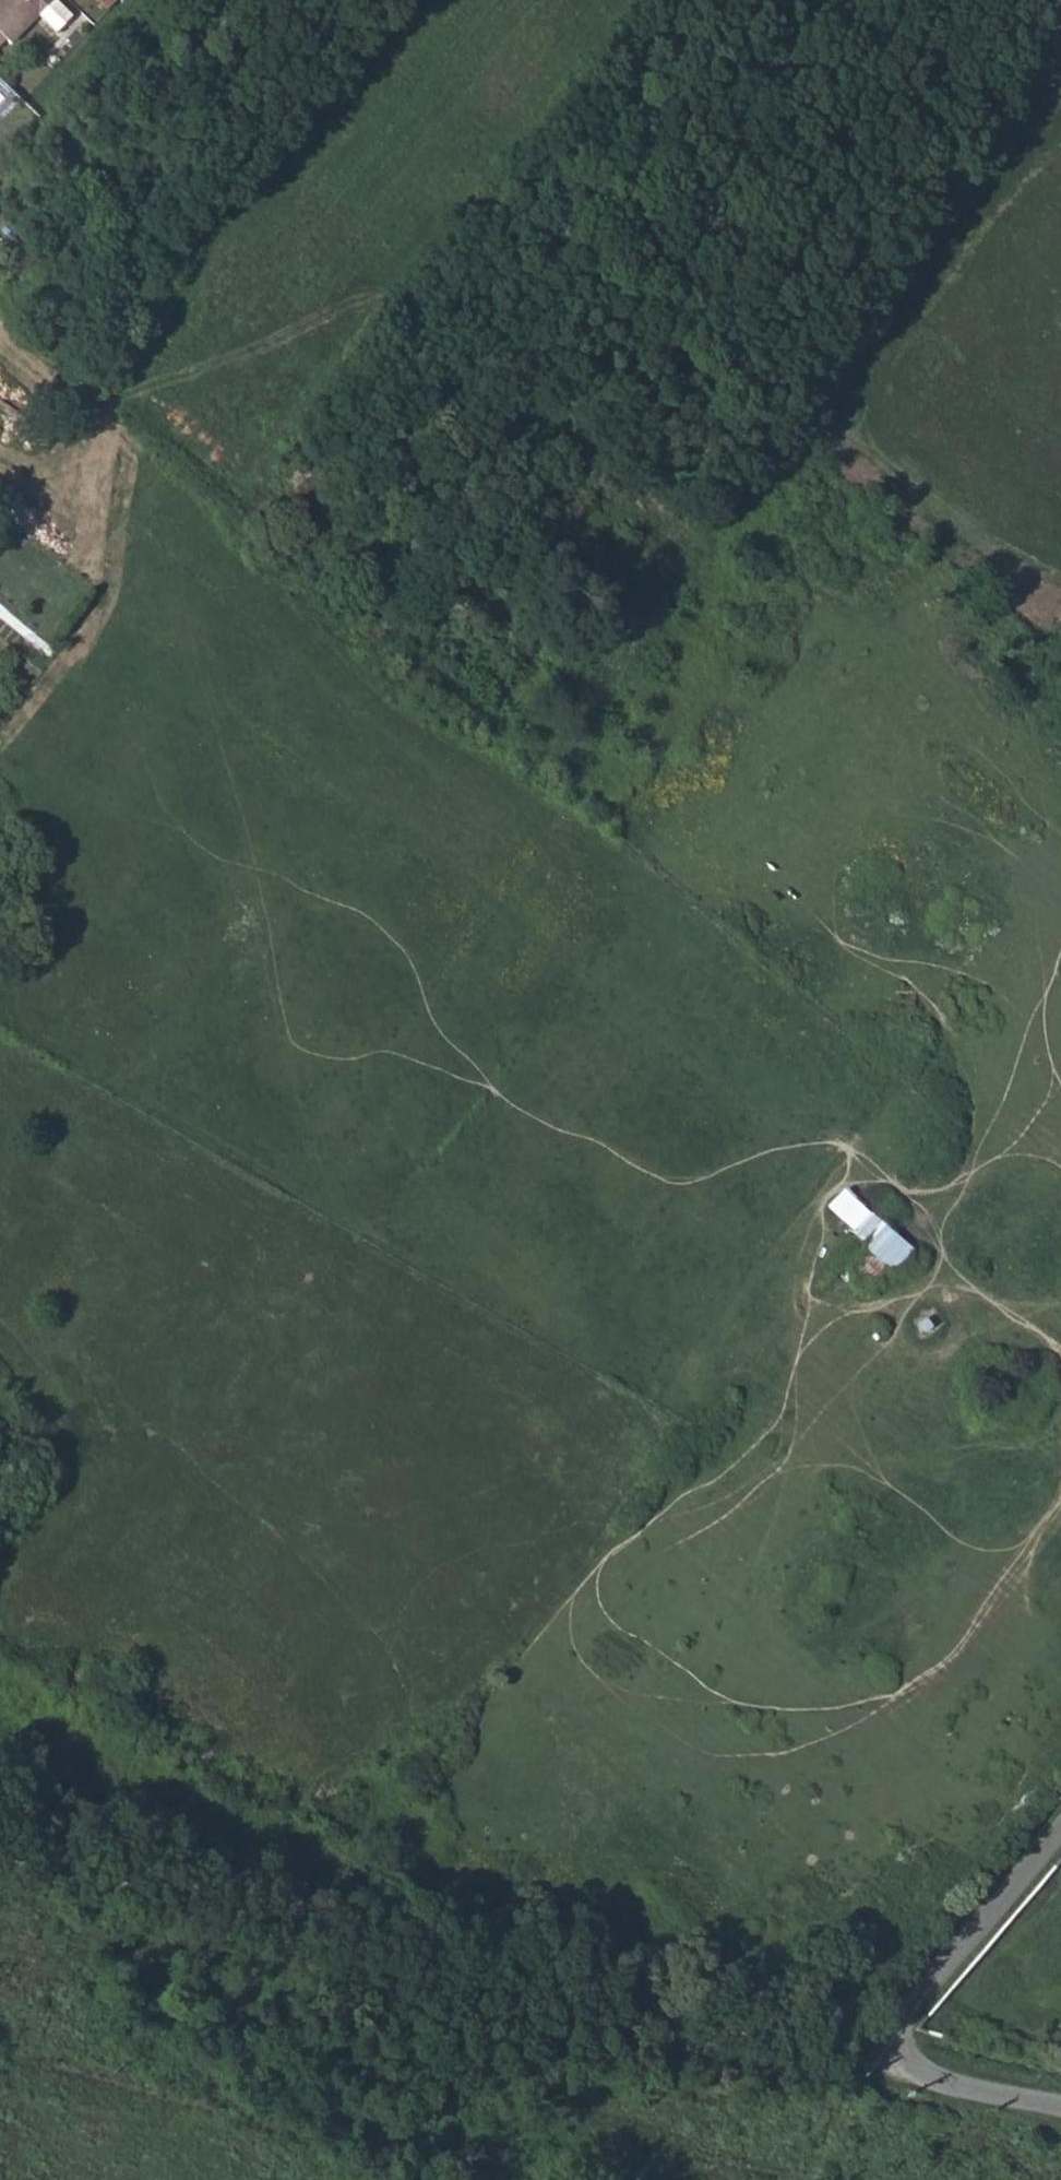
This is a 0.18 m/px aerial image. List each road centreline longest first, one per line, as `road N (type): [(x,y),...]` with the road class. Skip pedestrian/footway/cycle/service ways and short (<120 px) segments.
road 1 (unclassified): [(1060,1835),(906,2023),(895,2052),(908,2070),(944,2086),(1060,2110)]

